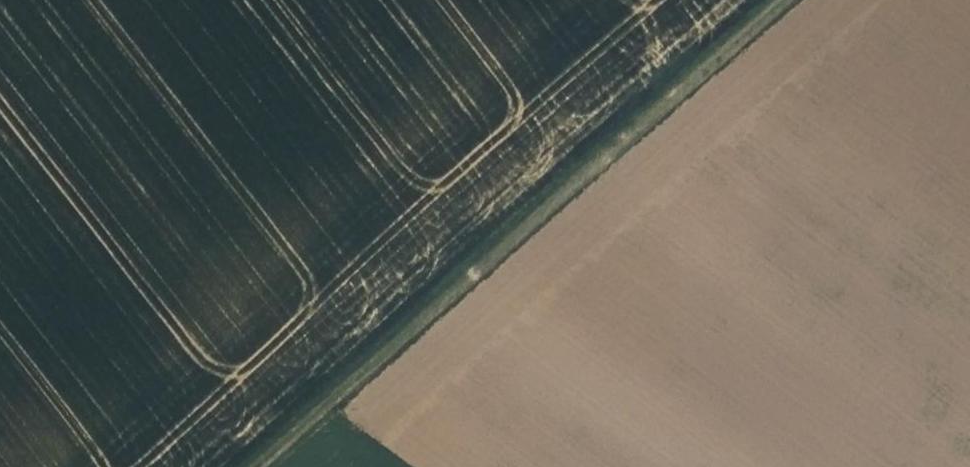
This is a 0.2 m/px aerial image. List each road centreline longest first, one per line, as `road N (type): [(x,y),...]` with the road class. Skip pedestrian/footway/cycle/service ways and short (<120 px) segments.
road 1 (track): [(263,466),(783,0)]

